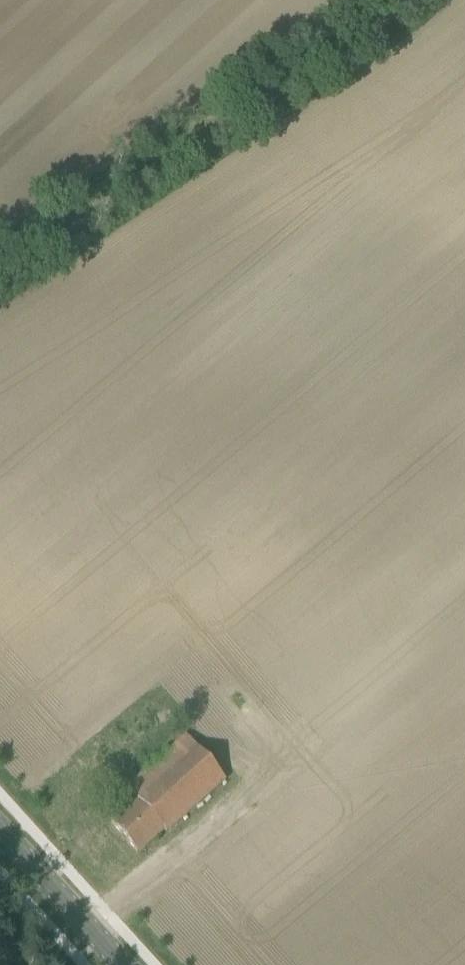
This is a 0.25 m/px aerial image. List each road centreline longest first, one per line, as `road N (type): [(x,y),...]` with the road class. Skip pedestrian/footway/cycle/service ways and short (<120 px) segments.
road 1 (track): [(404,0),(376,32),(0,271)]
road 2 (tertiary): [(124,964),(0,828)]

